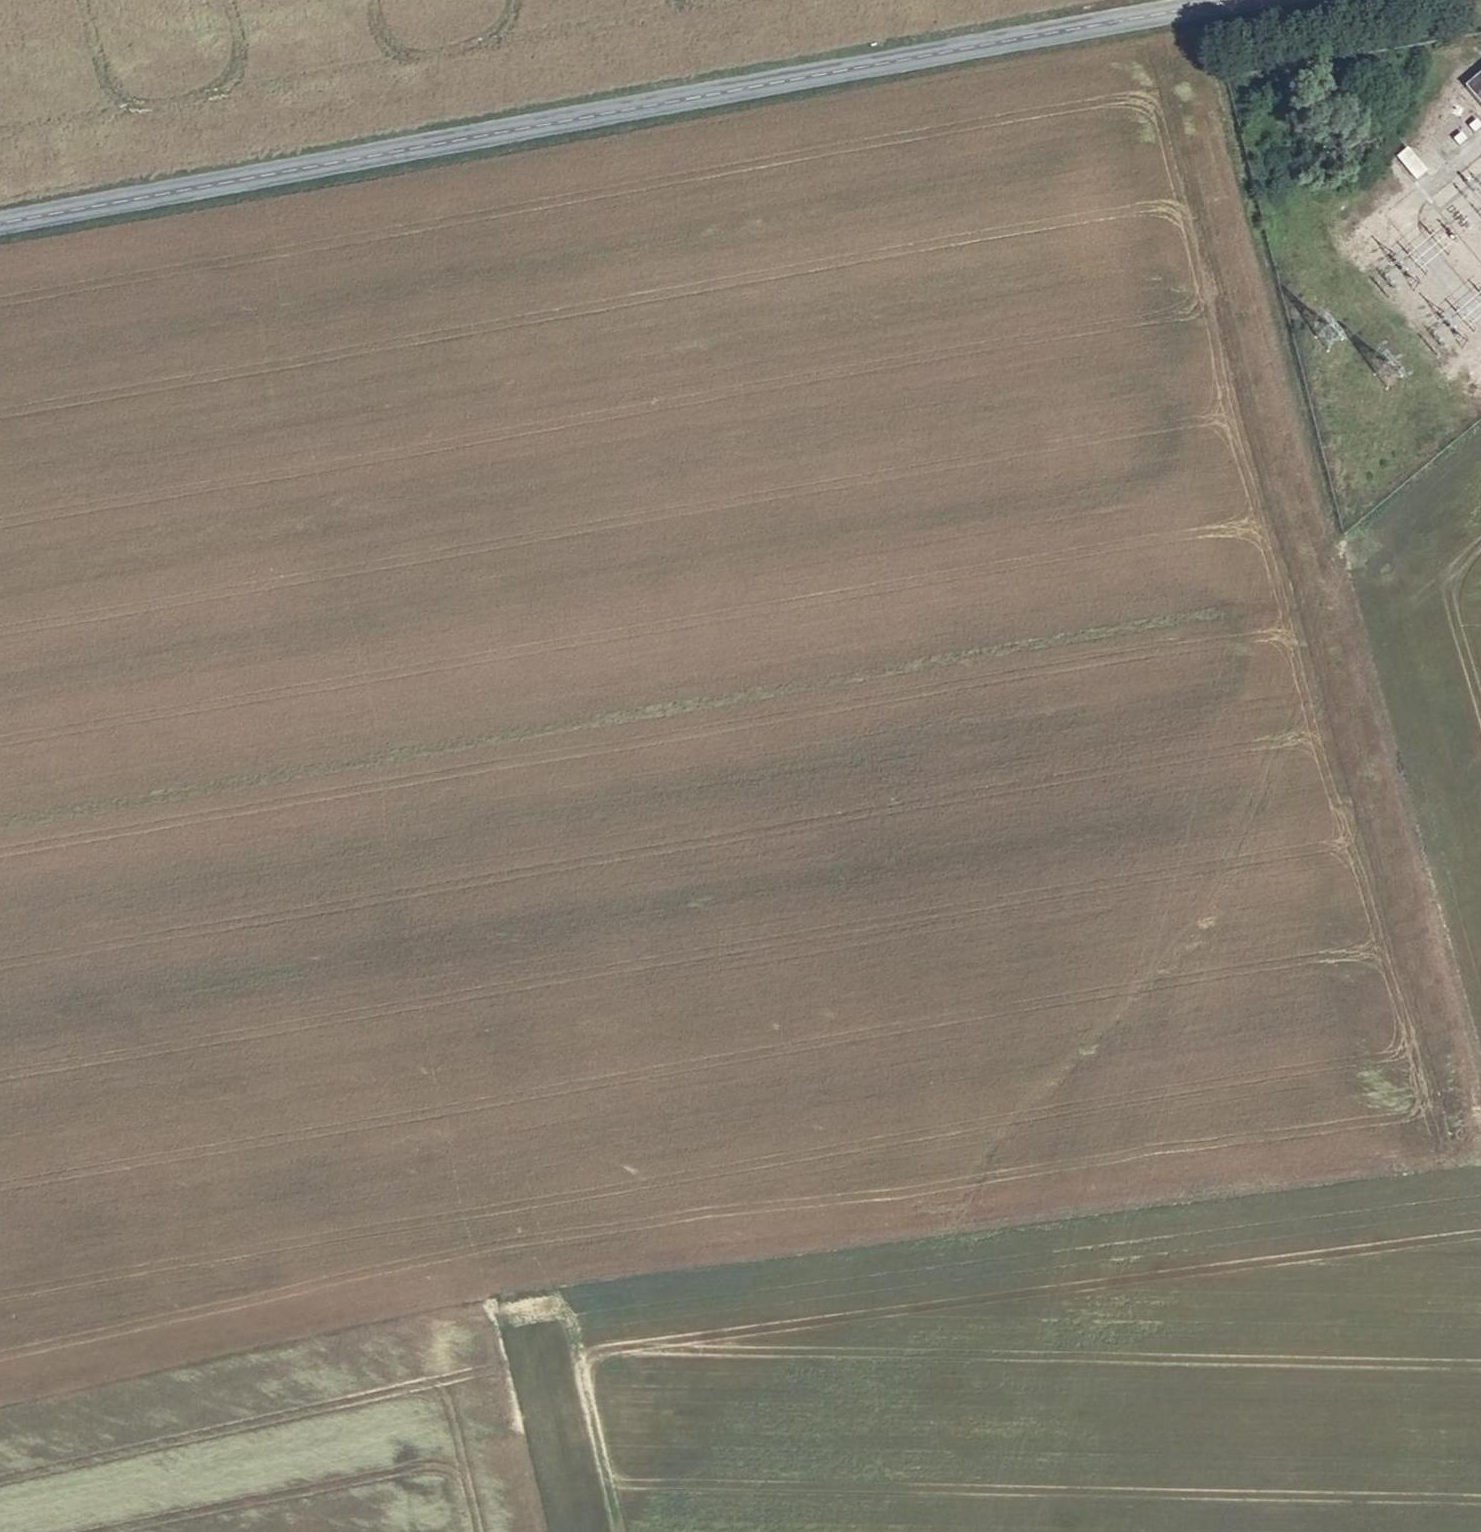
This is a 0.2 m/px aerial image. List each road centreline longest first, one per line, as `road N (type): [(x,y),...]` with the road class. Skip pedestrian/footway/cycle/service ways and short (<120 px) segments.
road 1 (tertiary): [(0,227),(1255,0)]

